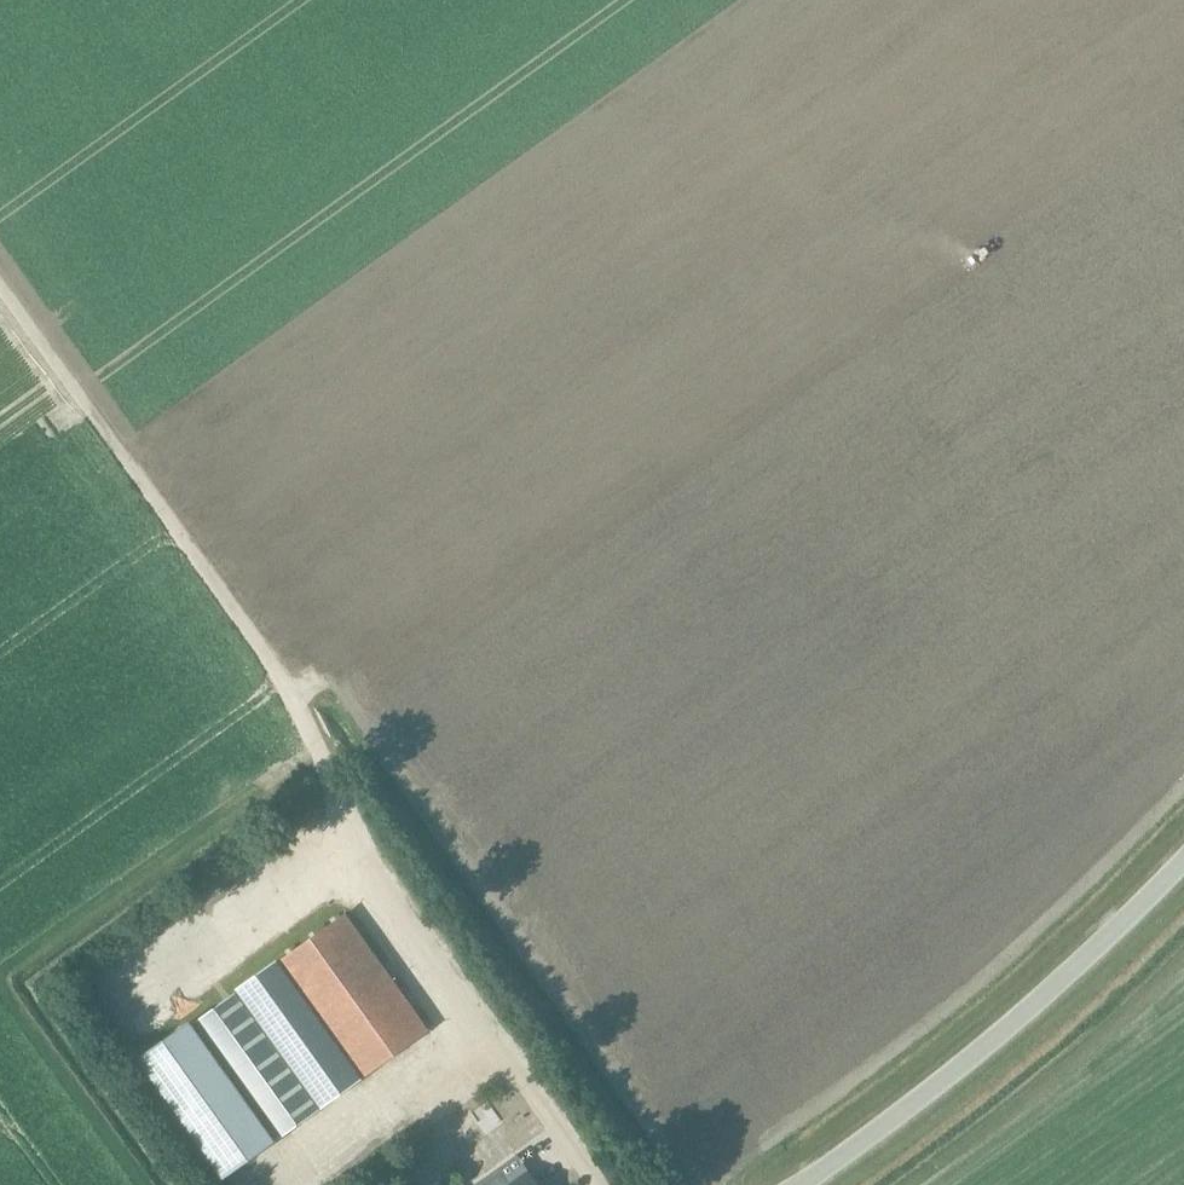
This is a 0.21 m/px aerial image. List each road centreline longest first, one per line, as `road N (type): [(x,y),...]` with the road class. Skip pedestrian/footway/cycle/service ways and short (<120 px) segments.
road 1 (track): [(0,288),(293,697),(359,865),(604,1184)]
road 2 (unclassified): [(807,1184),(963,1069),(1183,856)]

